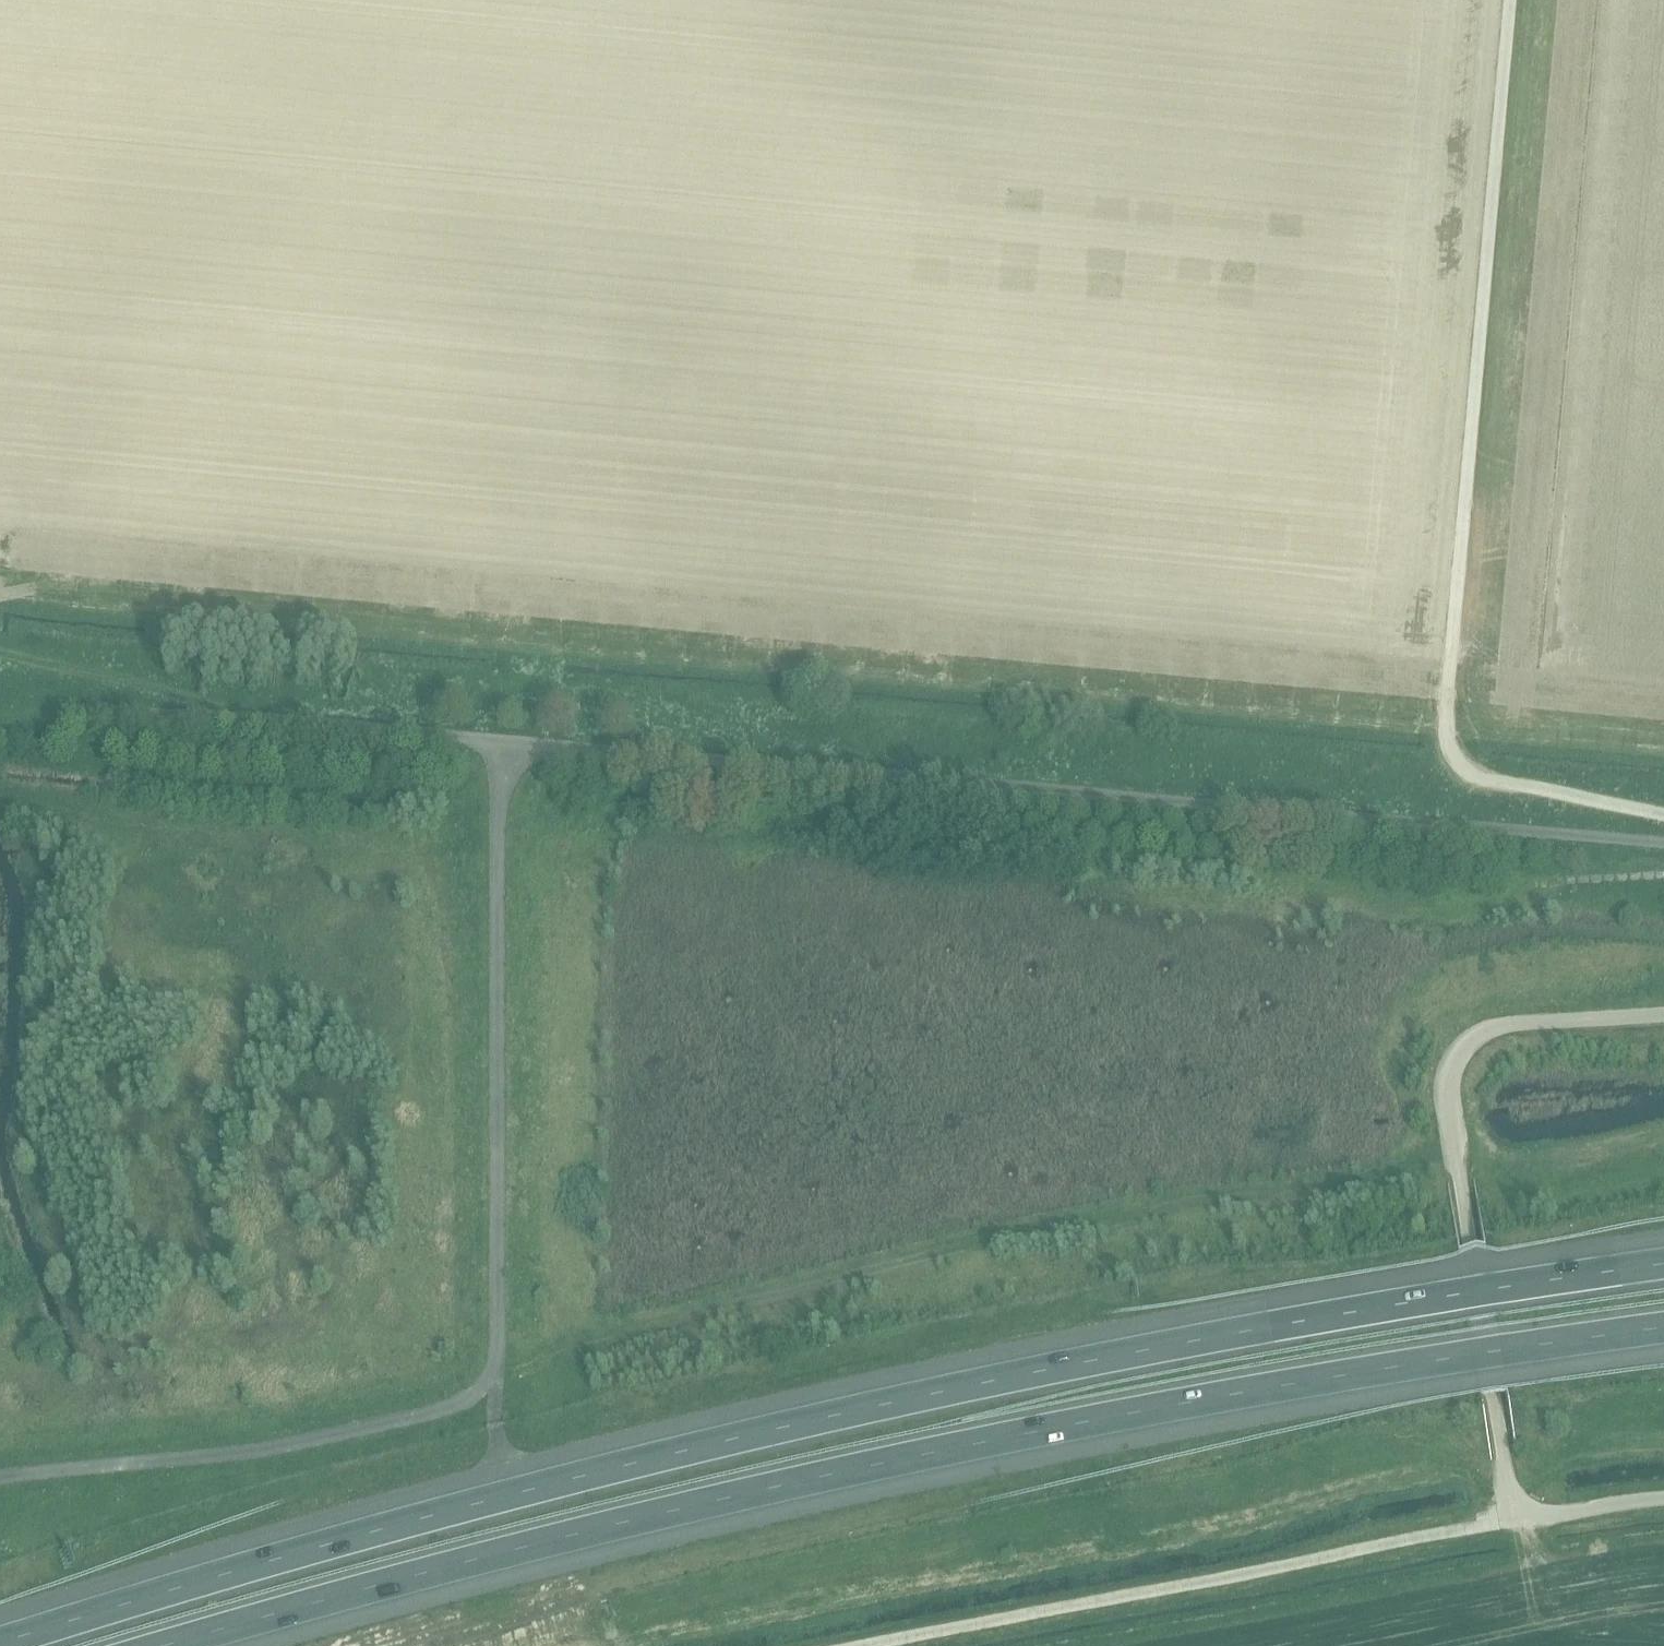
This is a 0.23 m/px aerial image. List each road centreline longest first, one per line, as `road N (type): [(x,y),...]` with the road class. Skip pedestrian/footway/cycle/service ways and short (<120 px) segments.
road 1 (motorway): [(1663,1264),(1173,1344),(751,1433),(340,1539),(0,1643)]
road 2 (motorway): [(181,1645),(522,1554),(828,1484),(1408,1373),(1663,1334)]
road 3 (track): [(1448,746),(1509,0)]
road 4 (track): [(879,1645),(1288,1568),(1530,1511)]
road 5 (track): [(531,640),(528,691),(823,769)]
road 6 (track): [(248,717),(0,653)]

